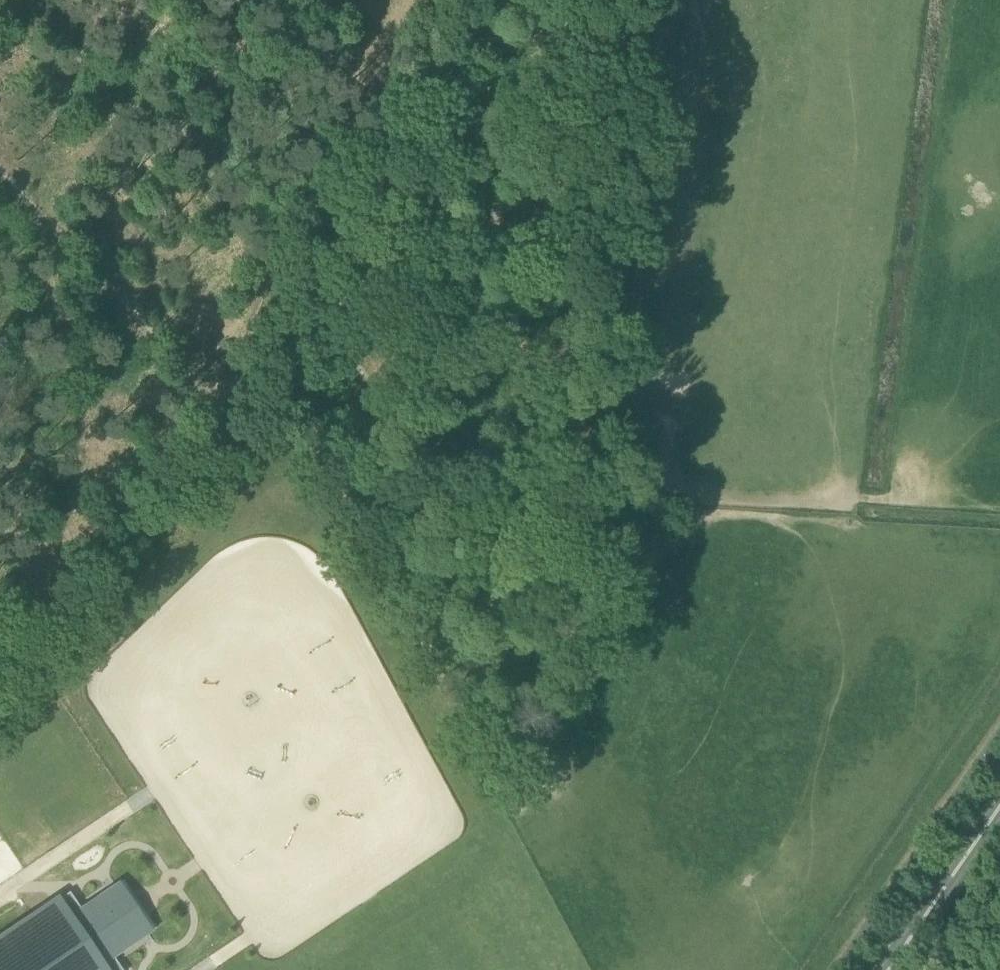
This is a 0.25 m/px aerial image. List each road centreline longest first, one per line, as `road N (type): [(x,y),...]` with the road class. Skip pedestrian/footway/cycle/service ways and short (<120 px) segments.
road 1 (primary): [(889,969),(999,807)]

